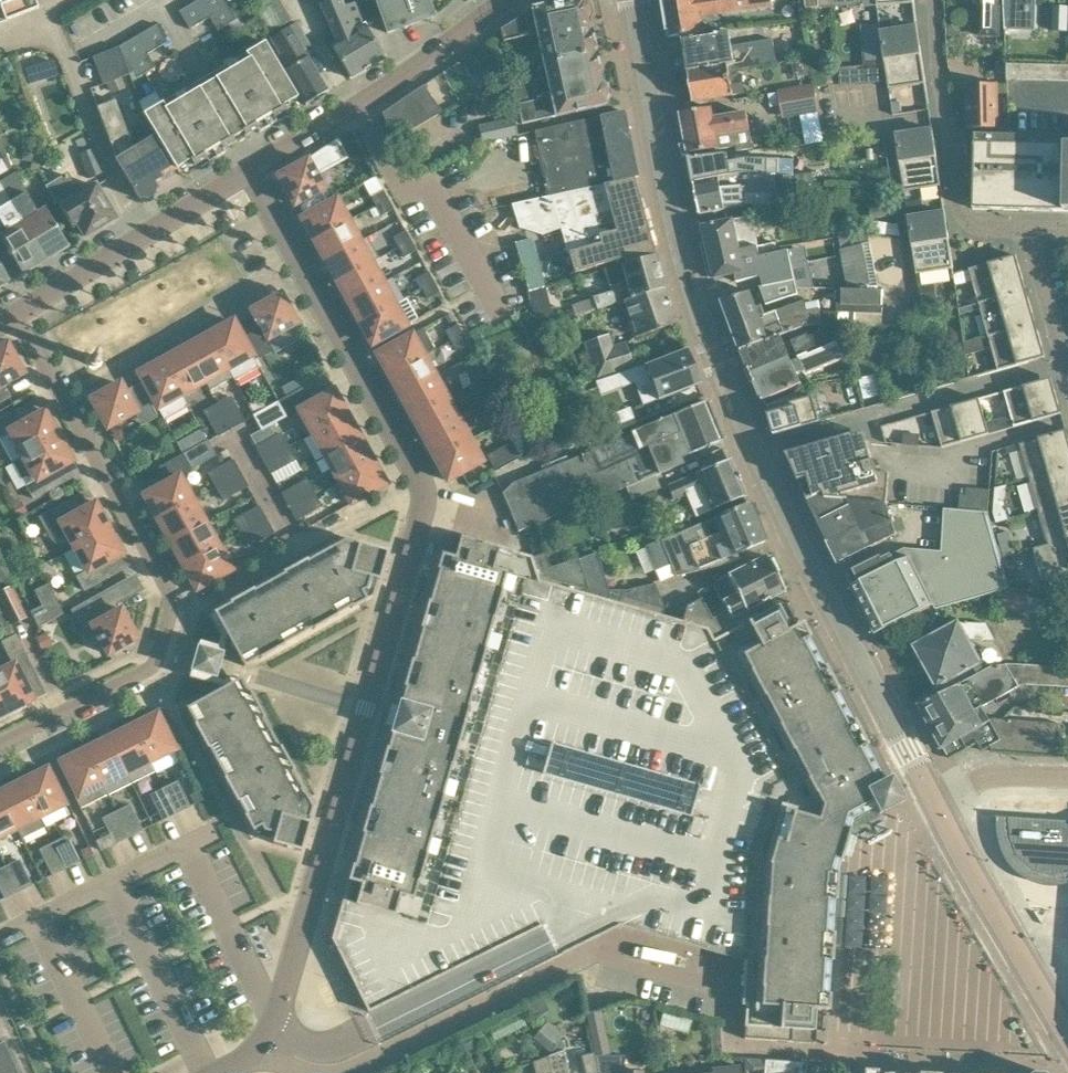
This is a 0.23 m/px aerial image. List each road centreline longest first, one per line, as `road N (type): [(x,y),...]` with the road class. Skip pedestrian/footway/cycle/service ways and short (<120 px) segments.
road 1 (residential): [(221,1072),(258,1050),(273,1027),(425,497),(247,173)]
road 2 (unclassified): [(926,796),(865,685),(726,391),(659,146),(635,0)]
road 3 (residential): [(0,743),(155,664),(171,603),(16,313)]
road 4 (residential): [(247,173),(361,104),(504,0)]
road 5 (unclassified): [(1067,1026),(1058,968),(1038,944),(941,881),(926,796)]
road 6 (residential): [(1026,229),(962,223),(949,0)]
road 7 (residential): [(16,313),(247,173)]
road 8 (residential): [(1026,229),(1067,375)]
road 9 (residential): [(926,796),(975,778),(1067,776)]

